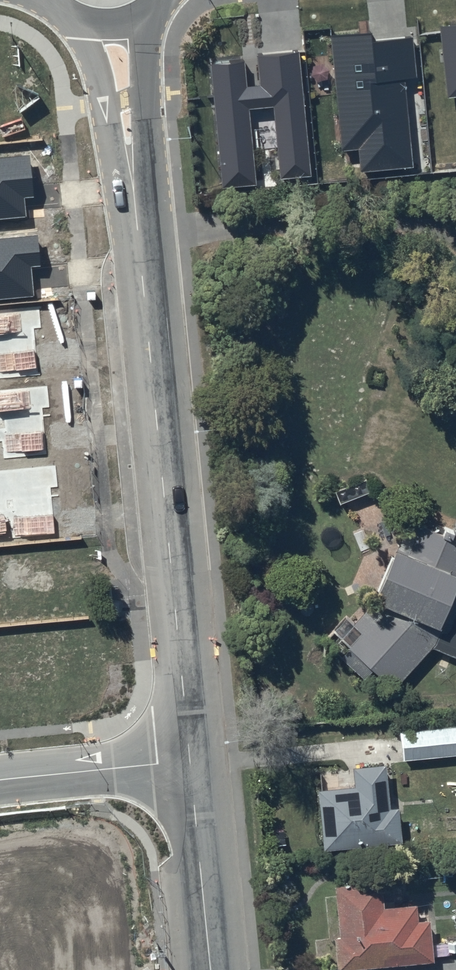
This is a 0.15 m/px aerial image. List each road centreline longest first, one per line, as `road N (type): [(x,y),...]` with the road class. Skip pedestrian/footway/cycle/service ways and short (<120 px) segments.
road 1 (tertiary): [(136,213),(191,760)]
road 2 (tertiary): [(191,760),(211,969)]
road 3 (tertiary): [(153,11),(136,213)]
road 4 (tertiary): [(136,213),(80,23)]
road 5 (residential): [(191,760),(0,780)]

